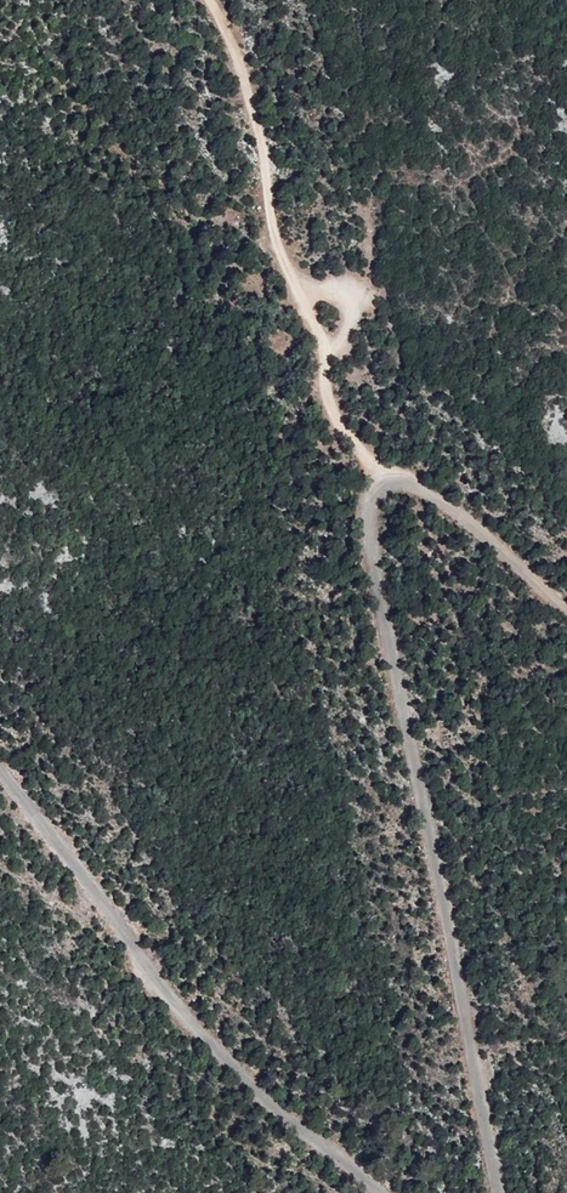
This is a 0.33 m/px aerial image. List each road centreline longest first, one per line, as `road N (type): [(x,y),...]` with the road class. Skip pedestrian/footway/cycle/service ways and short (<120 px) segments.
road 1 (unclassified): [(499,1192),(365,511),(382,482),(412,484),(501,550),(566,613)]
road 2 (unclassified): [(0,769),(202,1038),(285,1119),(382,1192)]
road 3 (track): [(382,482),(345,434),(326,391),(326,345),(277,245),(242,57),(210,0)]
road 4 (track): [(303,301),(351,289),(360,310),(347,336),(326,345)]

